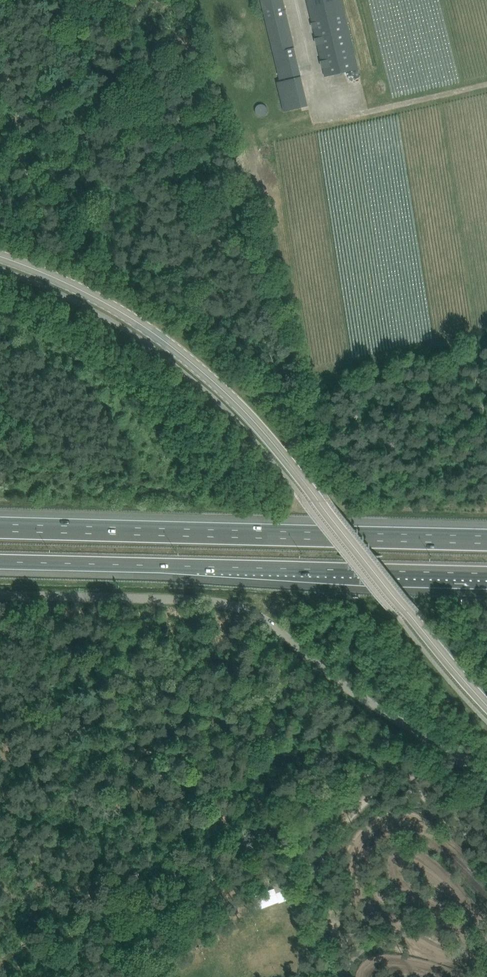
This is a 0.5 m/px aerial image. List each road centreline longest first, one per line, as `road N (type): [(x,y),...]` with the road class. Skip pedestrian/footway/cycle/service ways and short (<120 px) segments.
road 1 (tertiary): [(486,705),(227,394),(166,342),(95,297),(0,257)]
road 2 (unclassified): [(0,594),(253,605),(316,661),(486,774)]
road 3 (motorway): [(486,538),(0,526)]
road 4 (motorway): [(0,562),(486,573)]
road 5 (track): [(416,731),(38,976)]
road 6 (track): [(433,741),(414,769),(367,800),(318,868),(341,976)]

